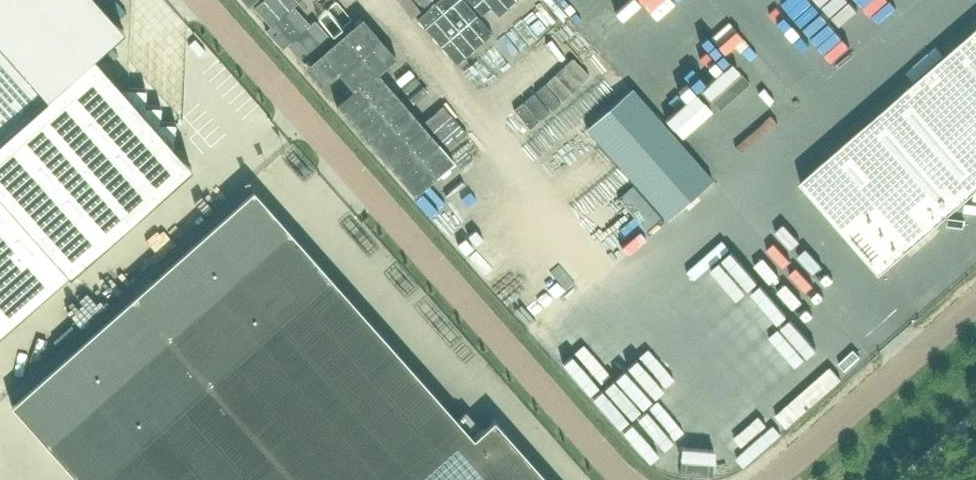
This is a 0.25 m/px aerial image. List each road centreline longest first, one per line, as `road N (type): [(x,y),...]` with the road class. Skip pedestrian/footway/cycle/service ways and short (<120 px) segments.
road 1 (unclassified): [(625,479),(201,0)]
road 2 (unclassified): [(975,300),(770,479)]

